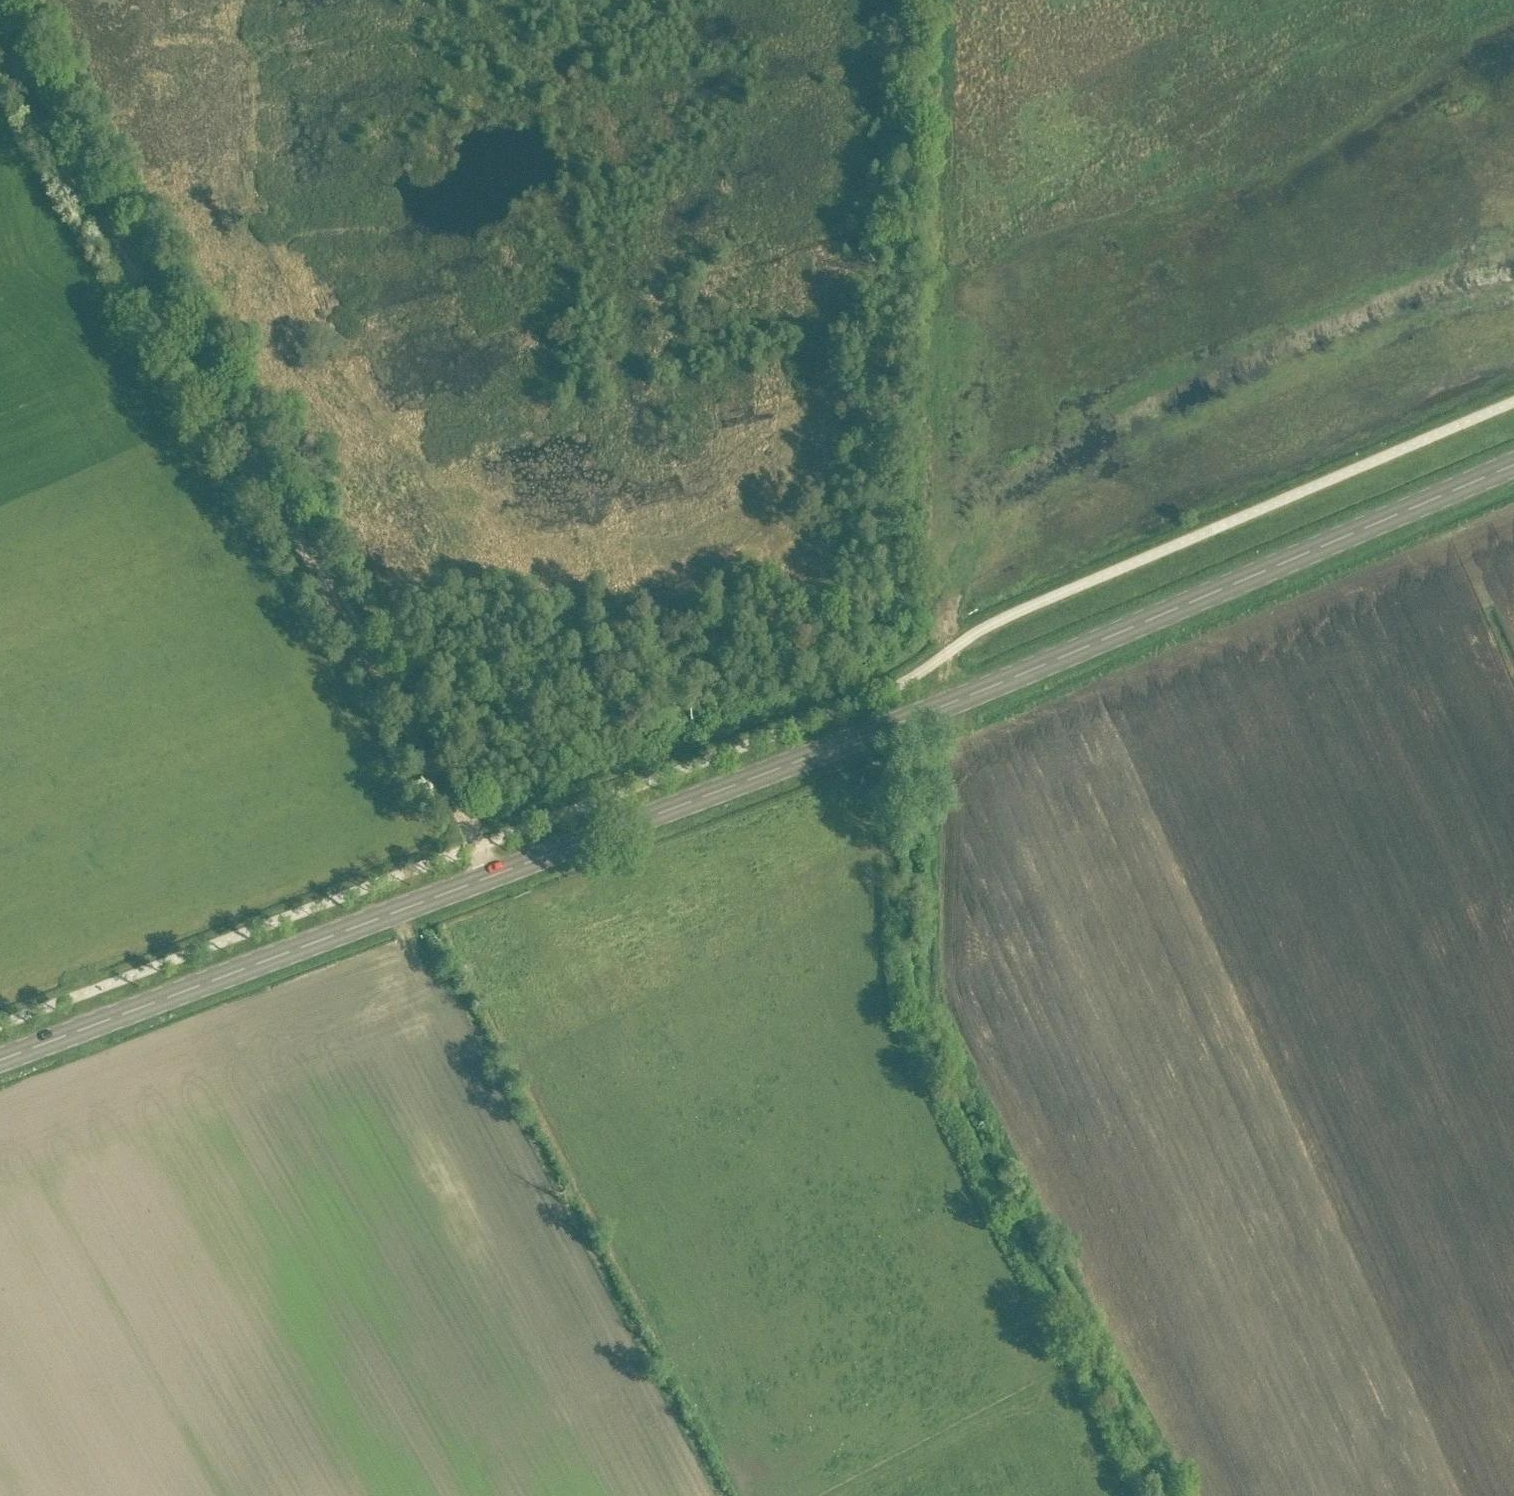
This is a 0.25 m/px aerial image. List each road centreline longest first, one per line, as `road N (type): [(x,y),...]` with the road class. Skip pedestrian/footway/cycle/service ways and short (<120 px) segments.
road 1 (secondary): [(0,1062),(922,717),(1513,466)]
road 2 (track): [(479,847),(0,50)]

